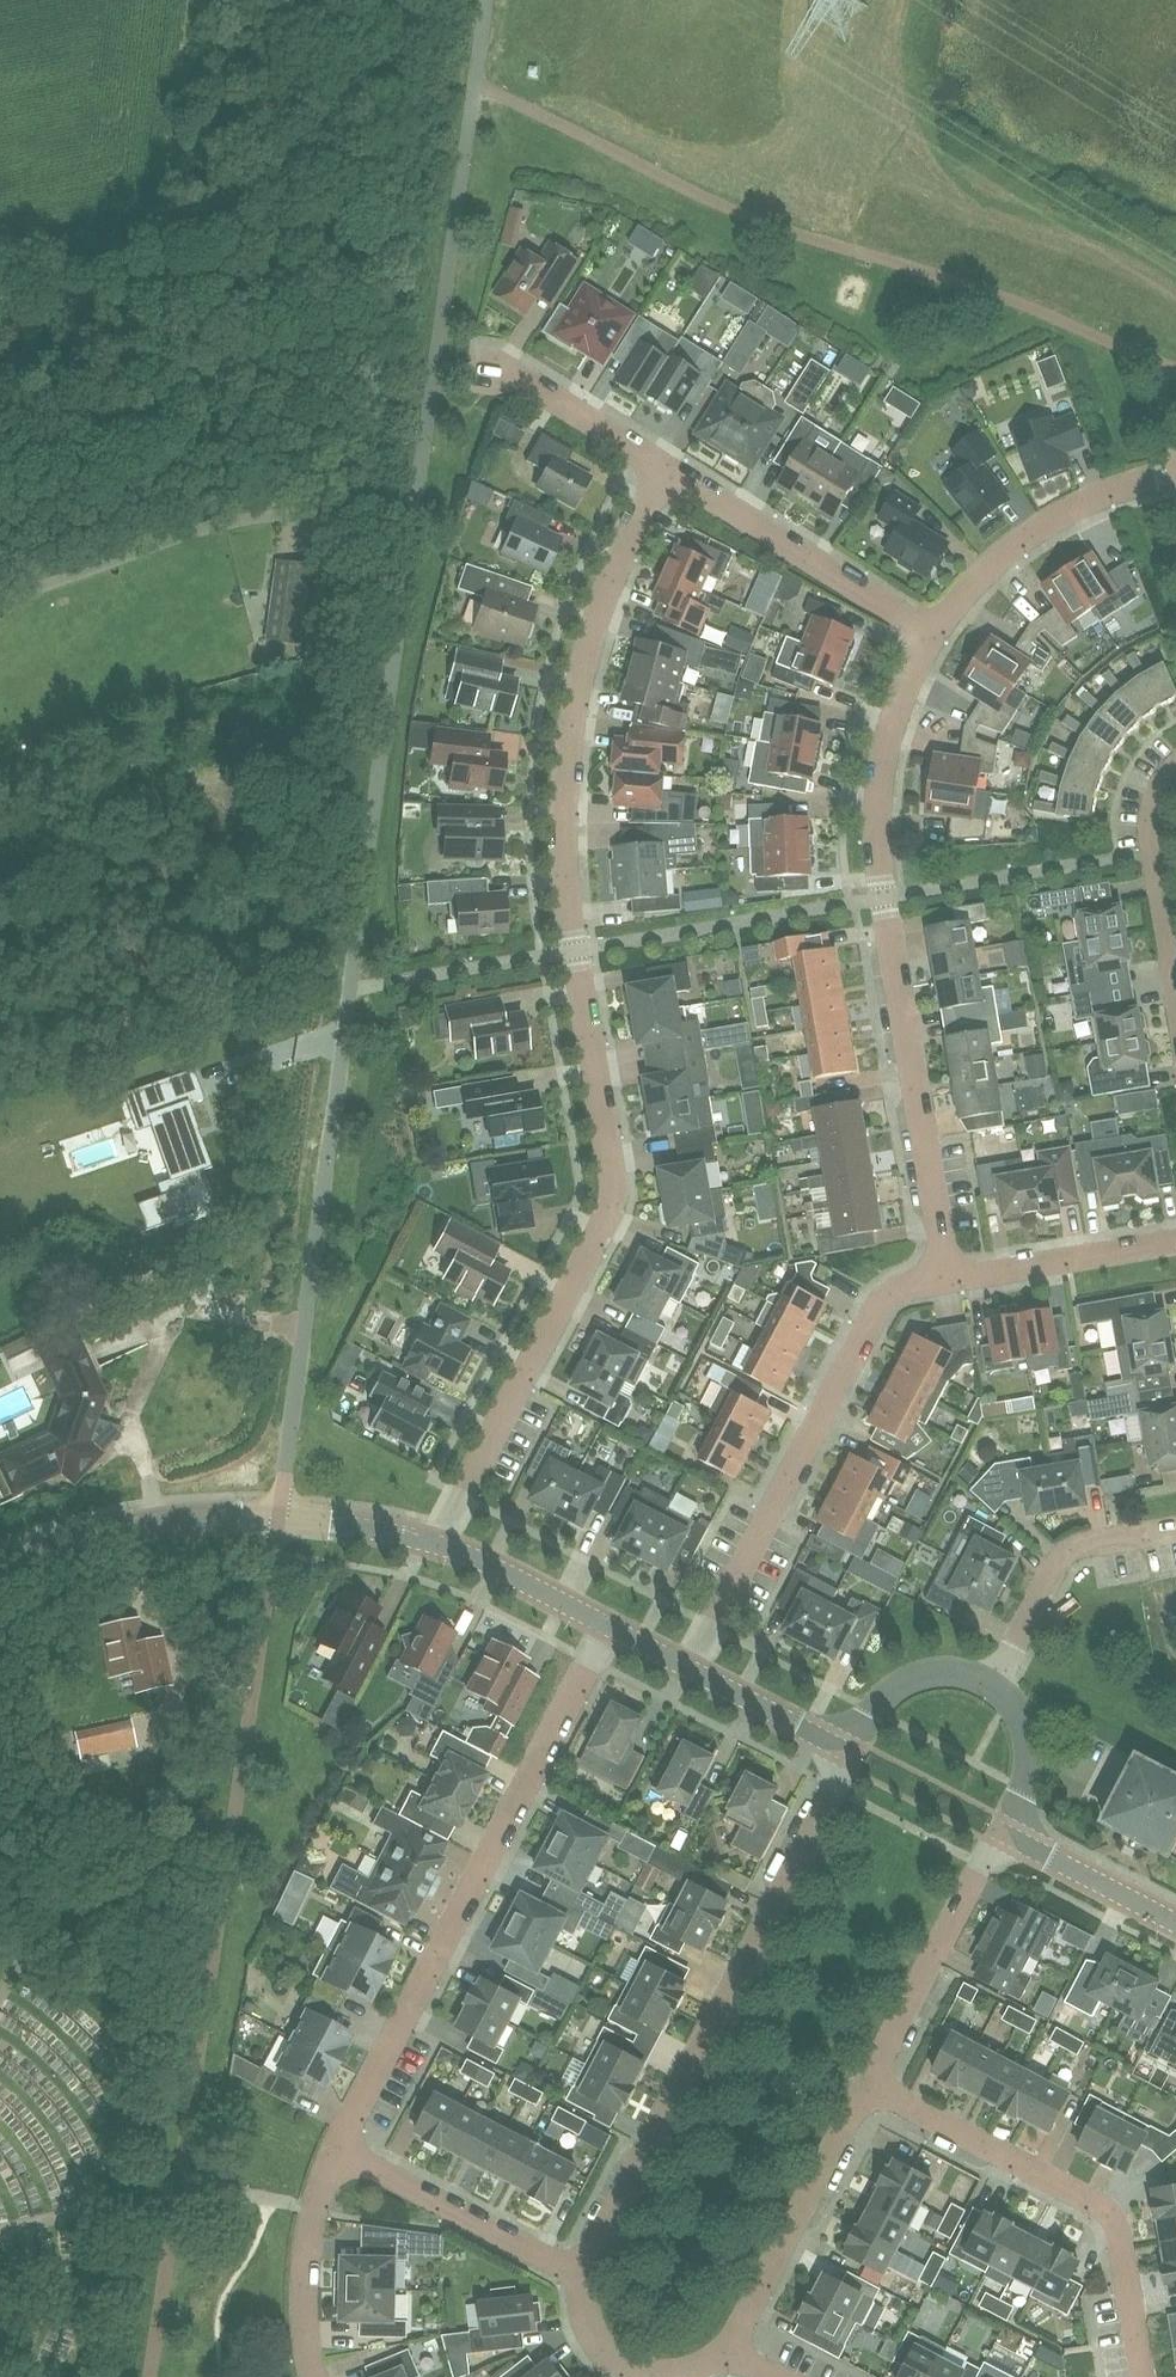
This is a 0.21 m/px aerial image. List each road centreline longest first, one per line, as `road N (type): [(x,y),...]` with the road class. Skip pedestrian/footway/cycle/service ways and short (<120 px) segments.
road 1 (residential): [(279,1519),(487,0)]
road 2 (residential): [(434,1542),(610,1221),(615,1170),(564,851),(571,722),(638,517),(665,476)]
road 3 (residential): [(936,634),(907,683),(880,804),(884,898),(942,1279)]
road 4 (residential): [(331,2151),(613,1629)]
road 5 (residential): [(576,2274),(850,1754)]
road 6 (residential): [(694,1670),(887,1298),(942,1279)]
road 7 (residential): [(870,2088),(1116,2223),(1143,2376)]
road 8 (residential): [(936,634),(665,476)]
road 9 (residential): [(870,2088),(729,2355)]
road 10 (residential): [(1175,473),(1064,511),(975,585),(936,634)]
road 11 (residential): [(1003,1834),(870,2088)]
road 12 (unclassified): [(0,1564),(110,1531),(279,1519)]
road 13 (residential): [(331,2151),(576,2274)]
road 14 (residential): [(997,1686),(1063,1559),(1088,1543),(1175,1531)]
road 15 (residential): [(942,1279),(1175,1241)]
road 16 (residential): [(316,2376),(310,2256),(331,2151)]
road 17 (residential): [(665,476),(517,377),(473,368)]
road 18 (residential): [(1175,973),(1154,808),(1175,777)]
road 19 (residential): [(613,1629),(434,1542)]
road 20 (residential): [(1175,1924),(1003,1834)]
road 21 (residential): [(997,1686),(933,1672),(884,1704),(850,1754)]
road 22 (residential): [(850,1754),(694,1670)]
road 23 (residential): [(1003,1834),(1031,1751),(1023,1715),(997,1686)]
road 24 (residential): [(434,1542),(279,1519)]
road 25 (residential): [(642,2376),(606,2357),(588,2327),(576,2274)]

